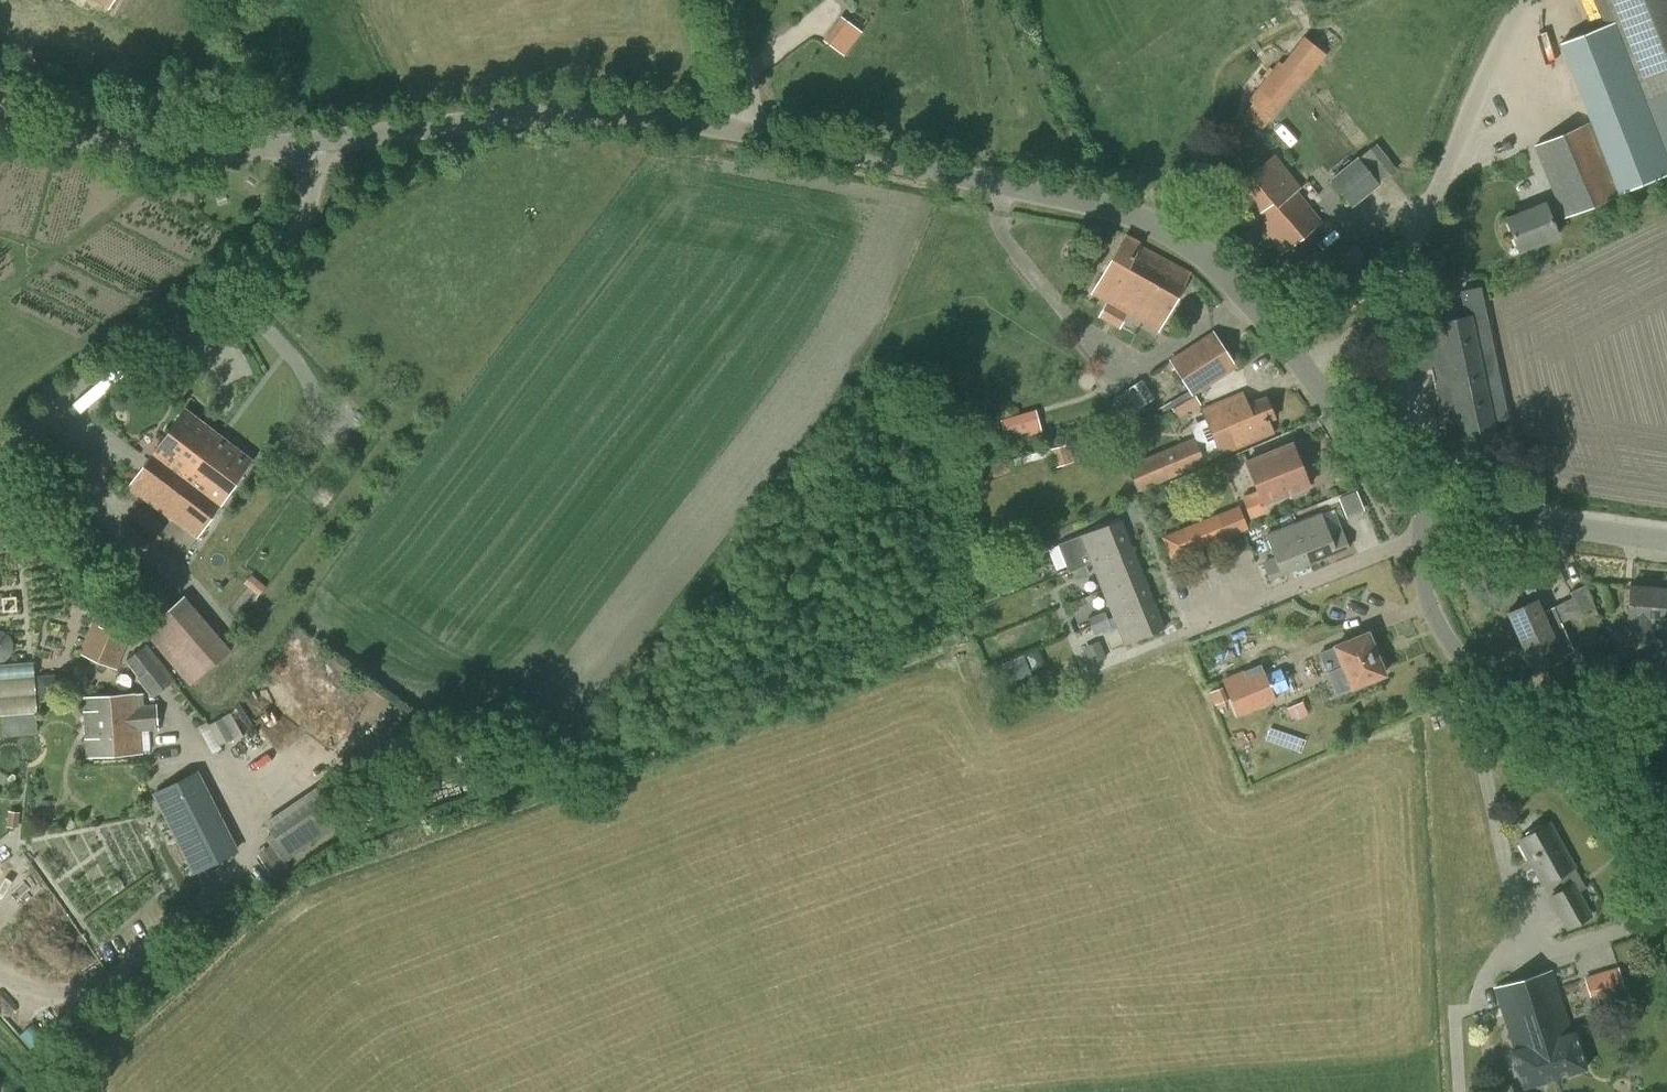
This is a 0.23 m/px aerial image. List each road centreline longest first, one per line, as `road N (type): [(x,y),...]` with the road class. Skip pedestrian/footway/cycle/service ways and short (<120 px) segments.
road 1 (tertiary): [(1306,367),(1225,275),(1159,223),(863,153)]
road 2 (unclassified): [(0,470),(89,382),(295,232),(310,204),(310,141)]
road 3 (unclassified): [(1666,899),(1645,864),(1467,667),(1425,583),(1426,534)]
road 4 (unclassified): [(1306,367),(1349,343),(1392,293),(1499,41),(1525,0)]
road 5 (tertiary): [(310,141),(577,114),(743,131)]
road 6 (tertiary): [(0,118),(148,152),(310,141)]
road 7 (residential): [(1426,534),(1189,628)]
road 8 (tertiary): [(1431,503),(1666,541)]
road 9 (tertiary): [(1431,503),(1373,466),(1306,367)]
road 10 (unclassified): [(743,131),(751,92),(726,0)]
road 11 (tertiary): [(743,131),(863,153)]

